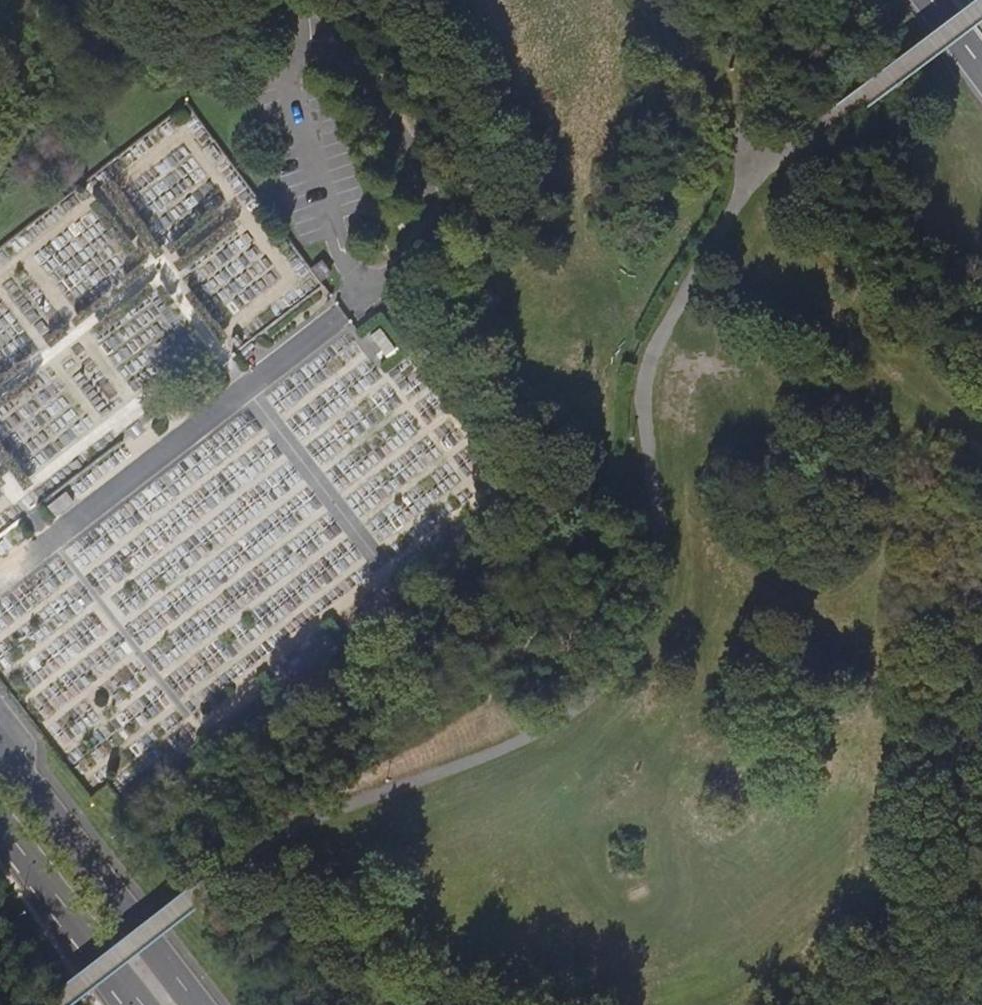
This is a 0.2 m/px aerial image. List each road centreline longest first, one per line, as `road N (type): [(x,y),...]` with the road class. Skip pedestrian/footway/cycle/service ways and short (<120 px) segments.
road 1 (track): [(54,1004),(271,840),(533,732),(602,686),(655,614),(663,567),(646,479),(644,414),(658,333),(729,210),(764,170),(981,6)]
road 2 (secondary): [(196,1004),(0,751)]
road 3 (secondary): [(0,836),(131,1004)]

